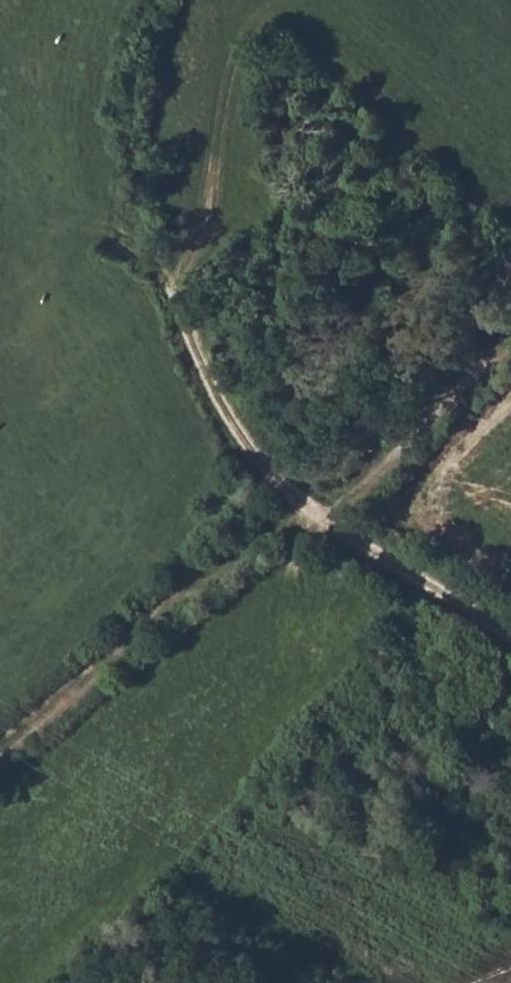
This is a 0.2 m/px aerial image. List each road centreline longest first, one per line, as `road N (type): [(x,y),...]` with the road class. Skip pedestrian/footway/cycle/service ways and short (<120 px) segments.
road 1 (track): [(0,741),(313,513)]
road 2 (track): [(313,513),(241,447),(182,352),(173,297)]
road 3 (track): [(510,351),(413,440),(313,513)]
road 4 (track): [(313,513),(510,633)]

